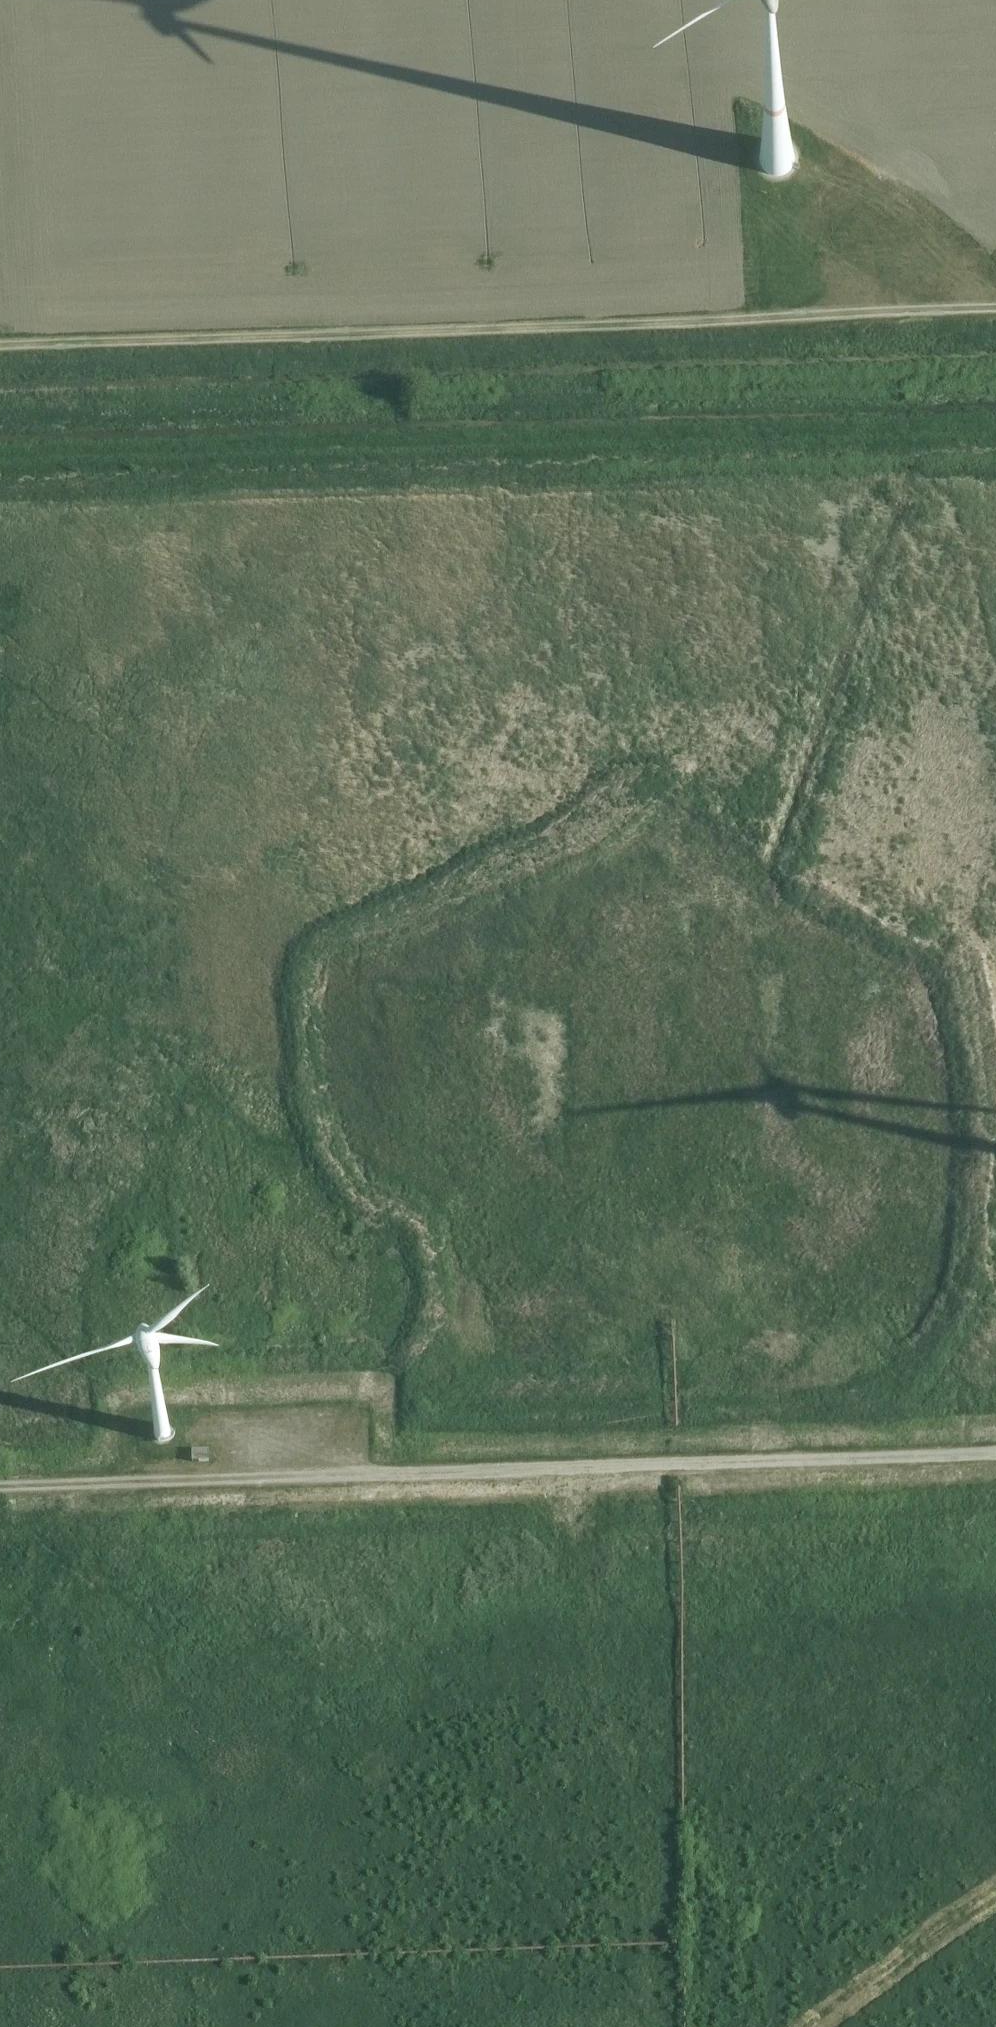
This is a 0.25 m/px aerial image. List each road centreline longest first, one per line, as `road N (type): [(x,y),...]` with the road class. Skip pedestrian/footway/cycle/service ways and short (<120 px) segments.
road 1 (track): [(0,346),(995,311)]
road 2 (track): [(0,1490),(995,1459)]

